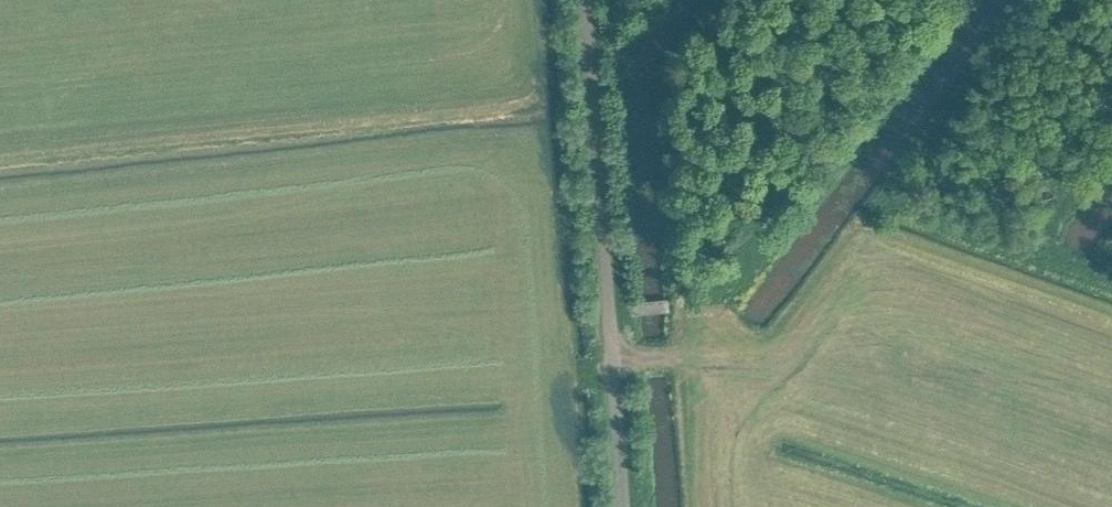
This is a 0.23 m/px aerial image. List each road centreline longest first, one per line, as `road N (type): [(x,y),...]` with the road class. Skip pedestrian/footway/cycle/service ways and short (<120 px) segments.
road 1 (unclassified): [(624,506),(585,0)]

